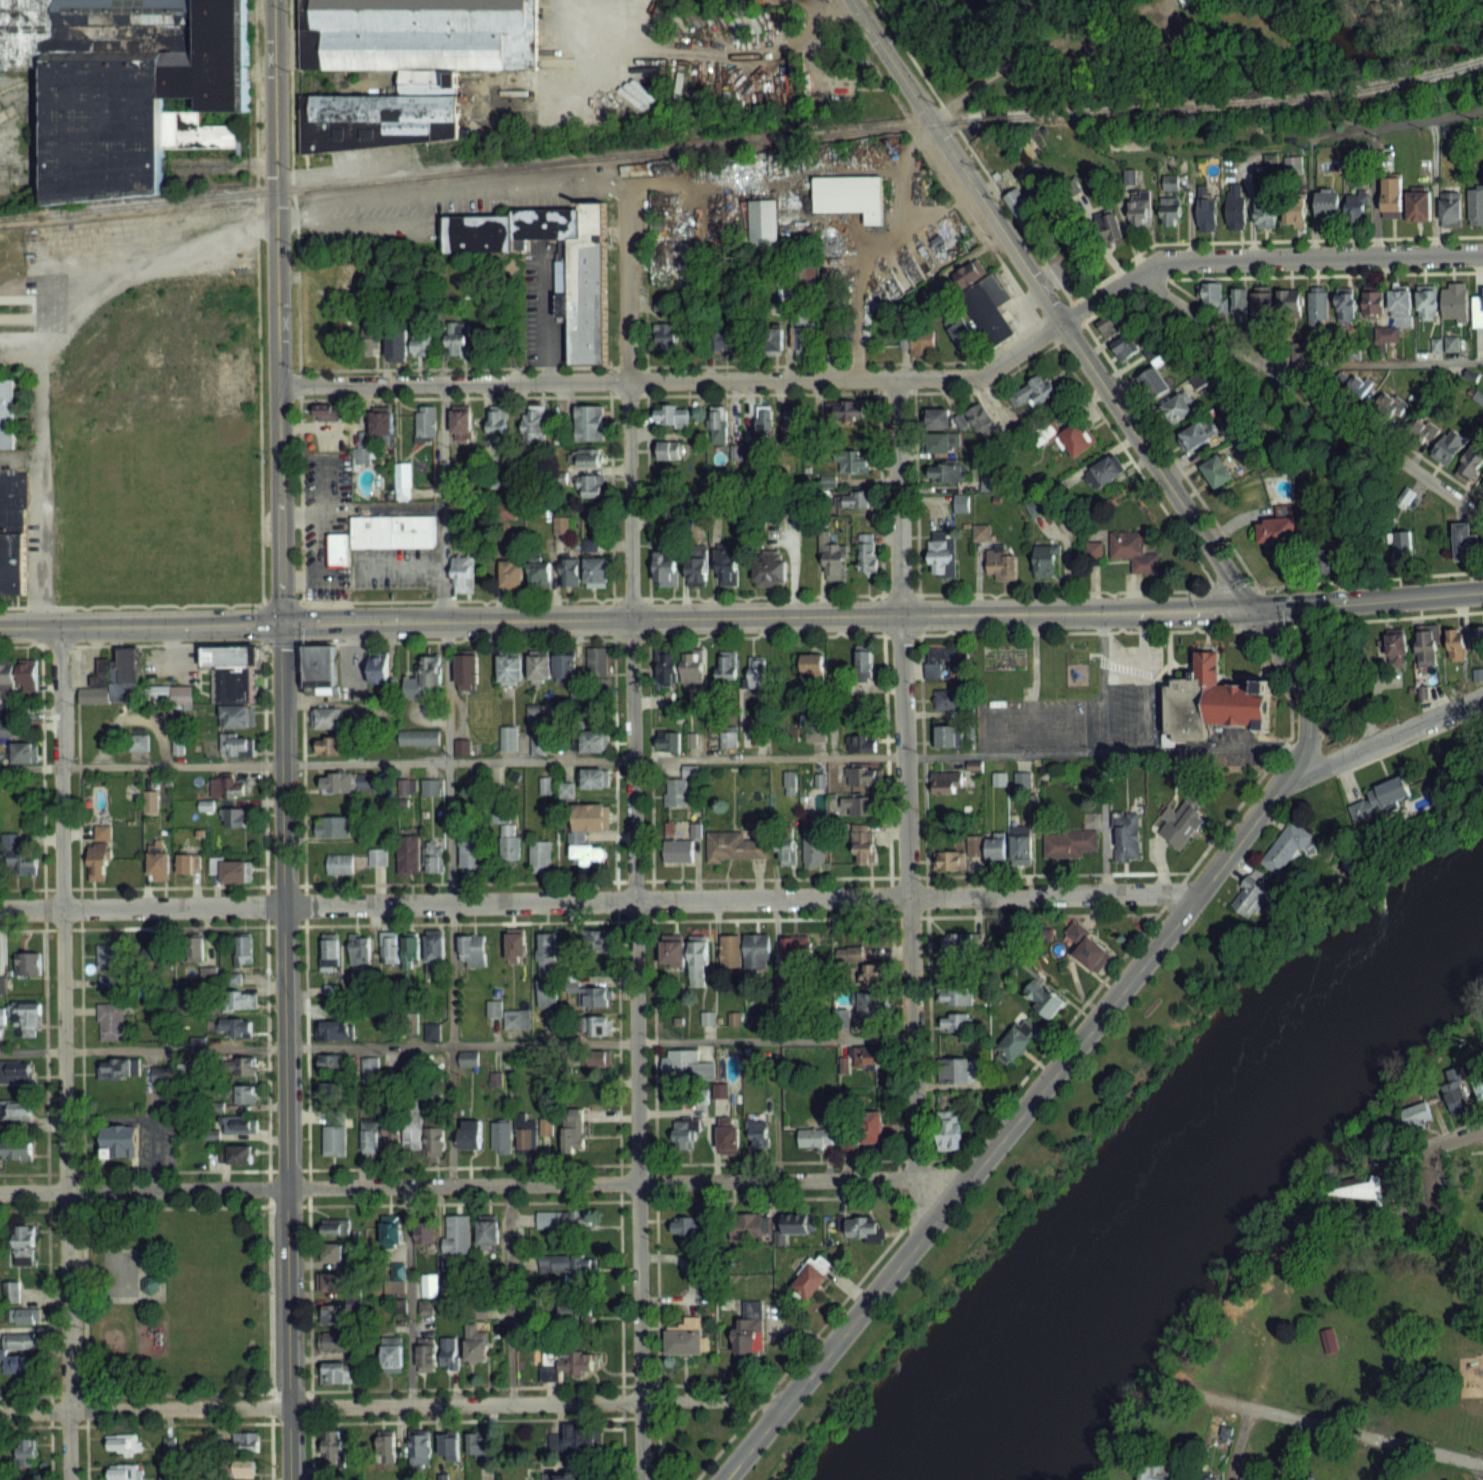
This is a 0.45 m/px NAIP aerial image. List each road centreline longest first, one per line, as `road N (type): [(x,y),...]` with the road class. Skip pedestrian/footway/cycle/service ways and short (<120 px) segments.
road 1 (tertiary): [(1482,590),(1220,609),(0,627)]
road 2 (tertiary): [(291,1479),(274,0)]
road 3 (residential): [(639,1479),(624,194)]
road 4 (residential): [(1482,253),(1179,258),(1135,273),(985,373),(279,385)]
road 5 (residential): [(1193,894),(0,911)]
road 6 (residential): [(972,1179),(0,1193)]
road 7 (tertiary): [(1285,778),(1305,748),(1308,723),(1292,671),(852,0)]
road 8 (tertiary): [(721,1479),(972,1179),(1285,778)]
road 9 (residential): [(921,1242),(897,380)]
road 10 (residential): [(68,1479),(60,625)]
road 11 (residential): [(786,1401),(0,1413)]
road 12 (residential): [(1482,517),(1135,273)]
road 13 (residential): [(1482,1465),(1195,1394)]
road 14 (residential): [(1285,778),(1482,694)]

